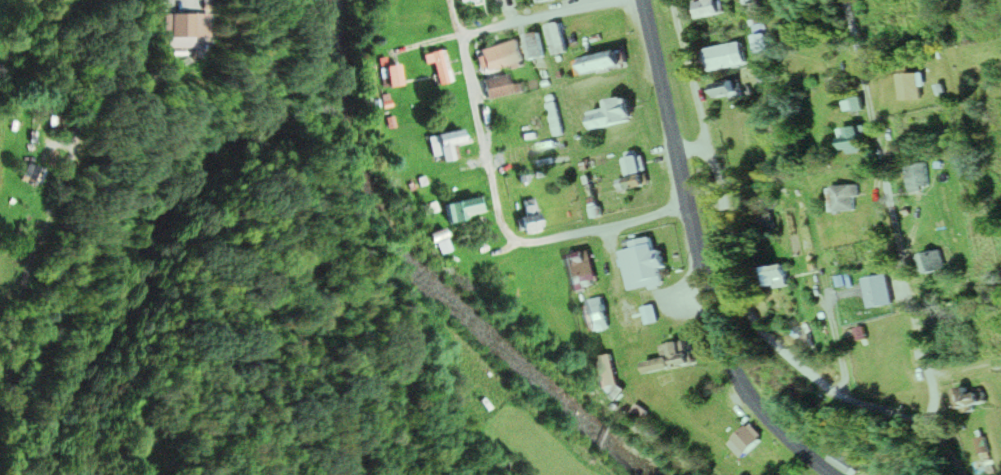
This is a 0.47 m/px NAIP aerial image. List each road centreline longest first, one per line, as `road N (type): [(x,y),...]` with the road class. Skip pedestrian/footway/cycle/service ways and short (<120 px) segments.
road 1 (residential): [(675,0),(743,306),(766,338),(821,382),(911,418),(930,412),(925,378),(1000,360)]
road 2 (residential): [(29,474),(35,406),(114,0)]
road 3 (residential): [(452,0),(506,232),(518,242),(587,232),(666,210),(680,197)]
road 4 (residential): [(925,378),(844,0)]
road 5 (tertiary): [(829,474),(771,425),(738,377),(680,197)]
road 6 (tertiary): [(680,197),(637,0)]
road 7 (track): [(880,158),(959,146),(1000,216)]
road 8 (residential): [(461,35),(618,0)]

